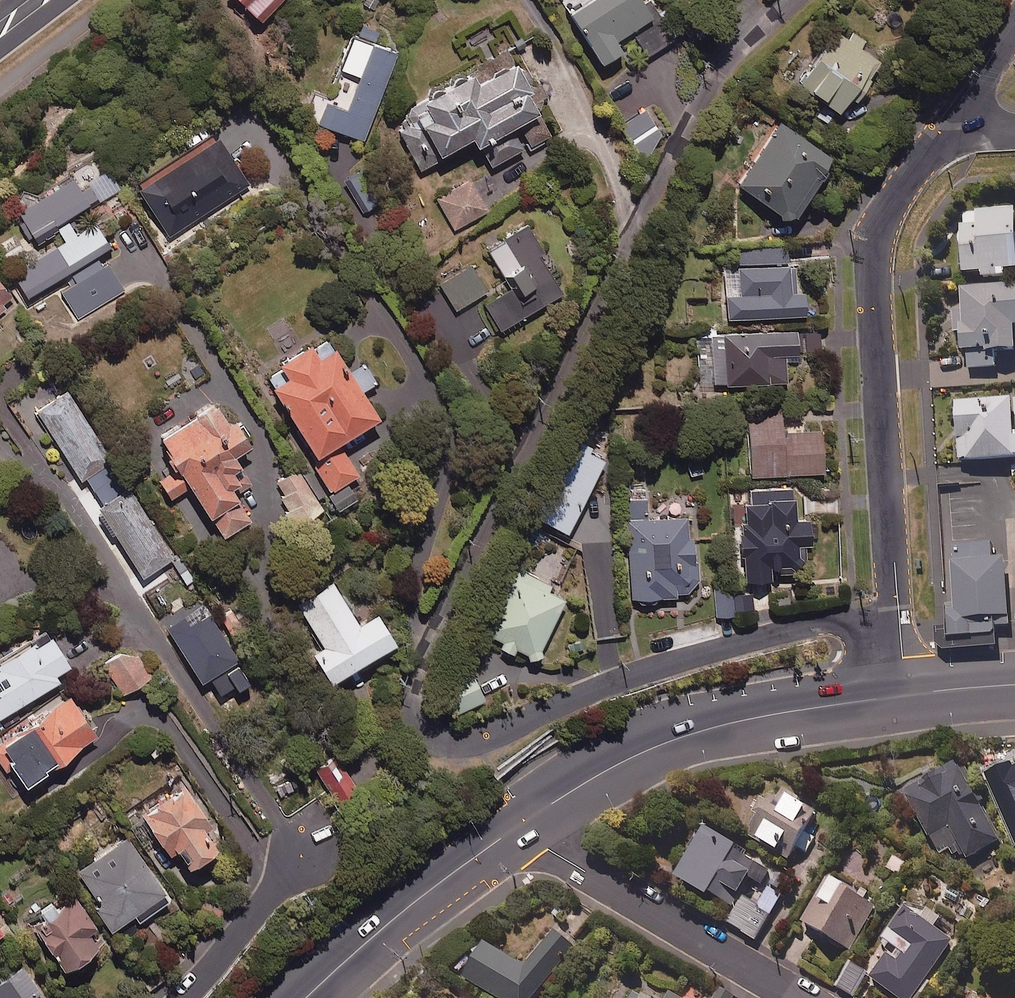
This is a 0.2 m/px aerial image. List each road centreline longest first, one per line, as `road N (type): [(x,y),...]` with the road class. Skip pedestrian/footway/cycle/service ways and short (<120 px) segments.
road 1 (residential): [(899,620),(790,629),(627,676),(458,739),(427,731),(411,707),(418,666),(440,617),(712,83),(790,0)]
road 2 (residential): [(939,136),(885,216),(875,274),(899,620)]
road 3 (secondary): [(526,820),(612,766),(702,730),(904,695)]
road 4 (residential): [(526,820),(549,849),(798,997)]
road 5 (secondary): [(306,997),(410,905),(526,820)]
road 6 (residential): [(311,842),(185,997)]
road 7 (residential): [(1014,30),(939,136)]

